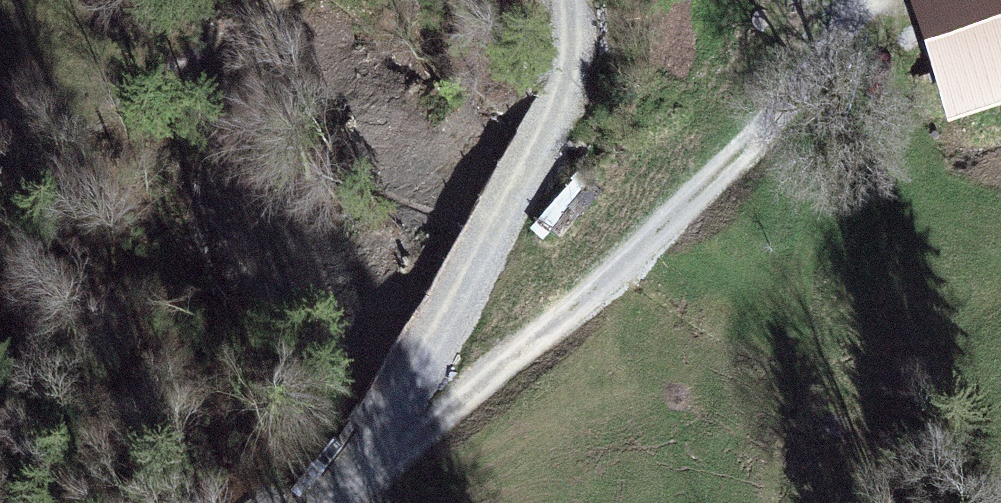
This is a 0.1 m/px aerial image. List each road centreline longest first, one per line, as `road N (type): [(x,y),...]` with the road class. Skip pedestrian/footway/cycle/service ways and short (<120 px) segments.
road 1 (track): [(365,465),(501,369),(723,180),(876,0)]
road 2 (track): [(567,0),(573,26),(559,126),(365,465)]
road 3 (track): [(765,502),(809,313),(850,210),(932,148),(1000,123)]

